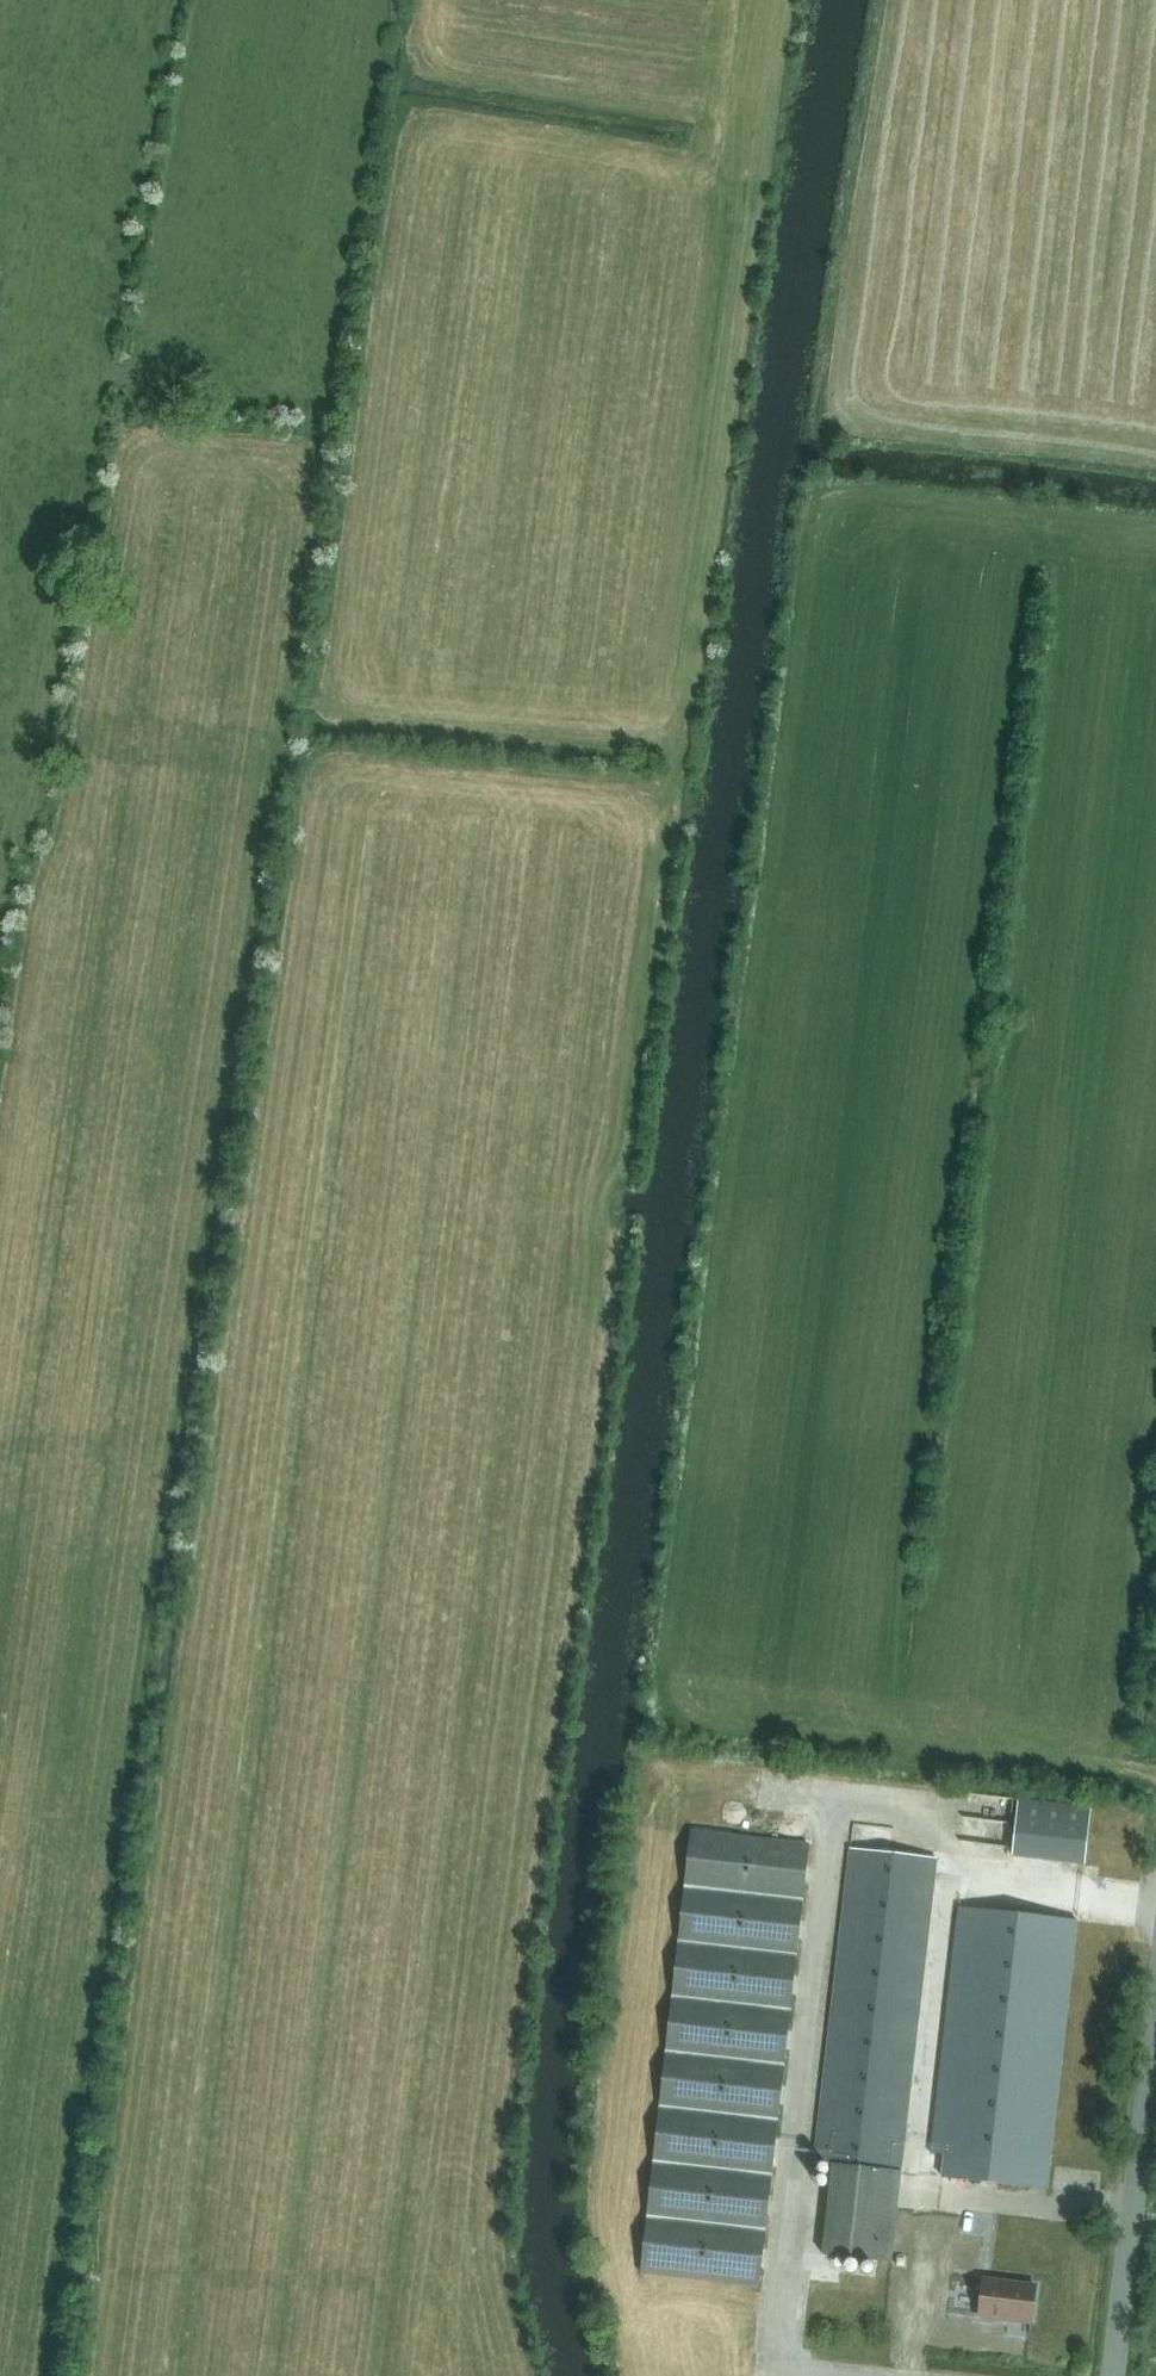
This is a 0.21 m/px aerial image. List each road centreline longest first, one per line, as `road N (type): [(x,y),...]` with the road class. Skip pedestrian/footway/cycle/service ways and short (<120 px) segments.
road 1 (tertiary): [(1110,2375),(1155,1982)]

